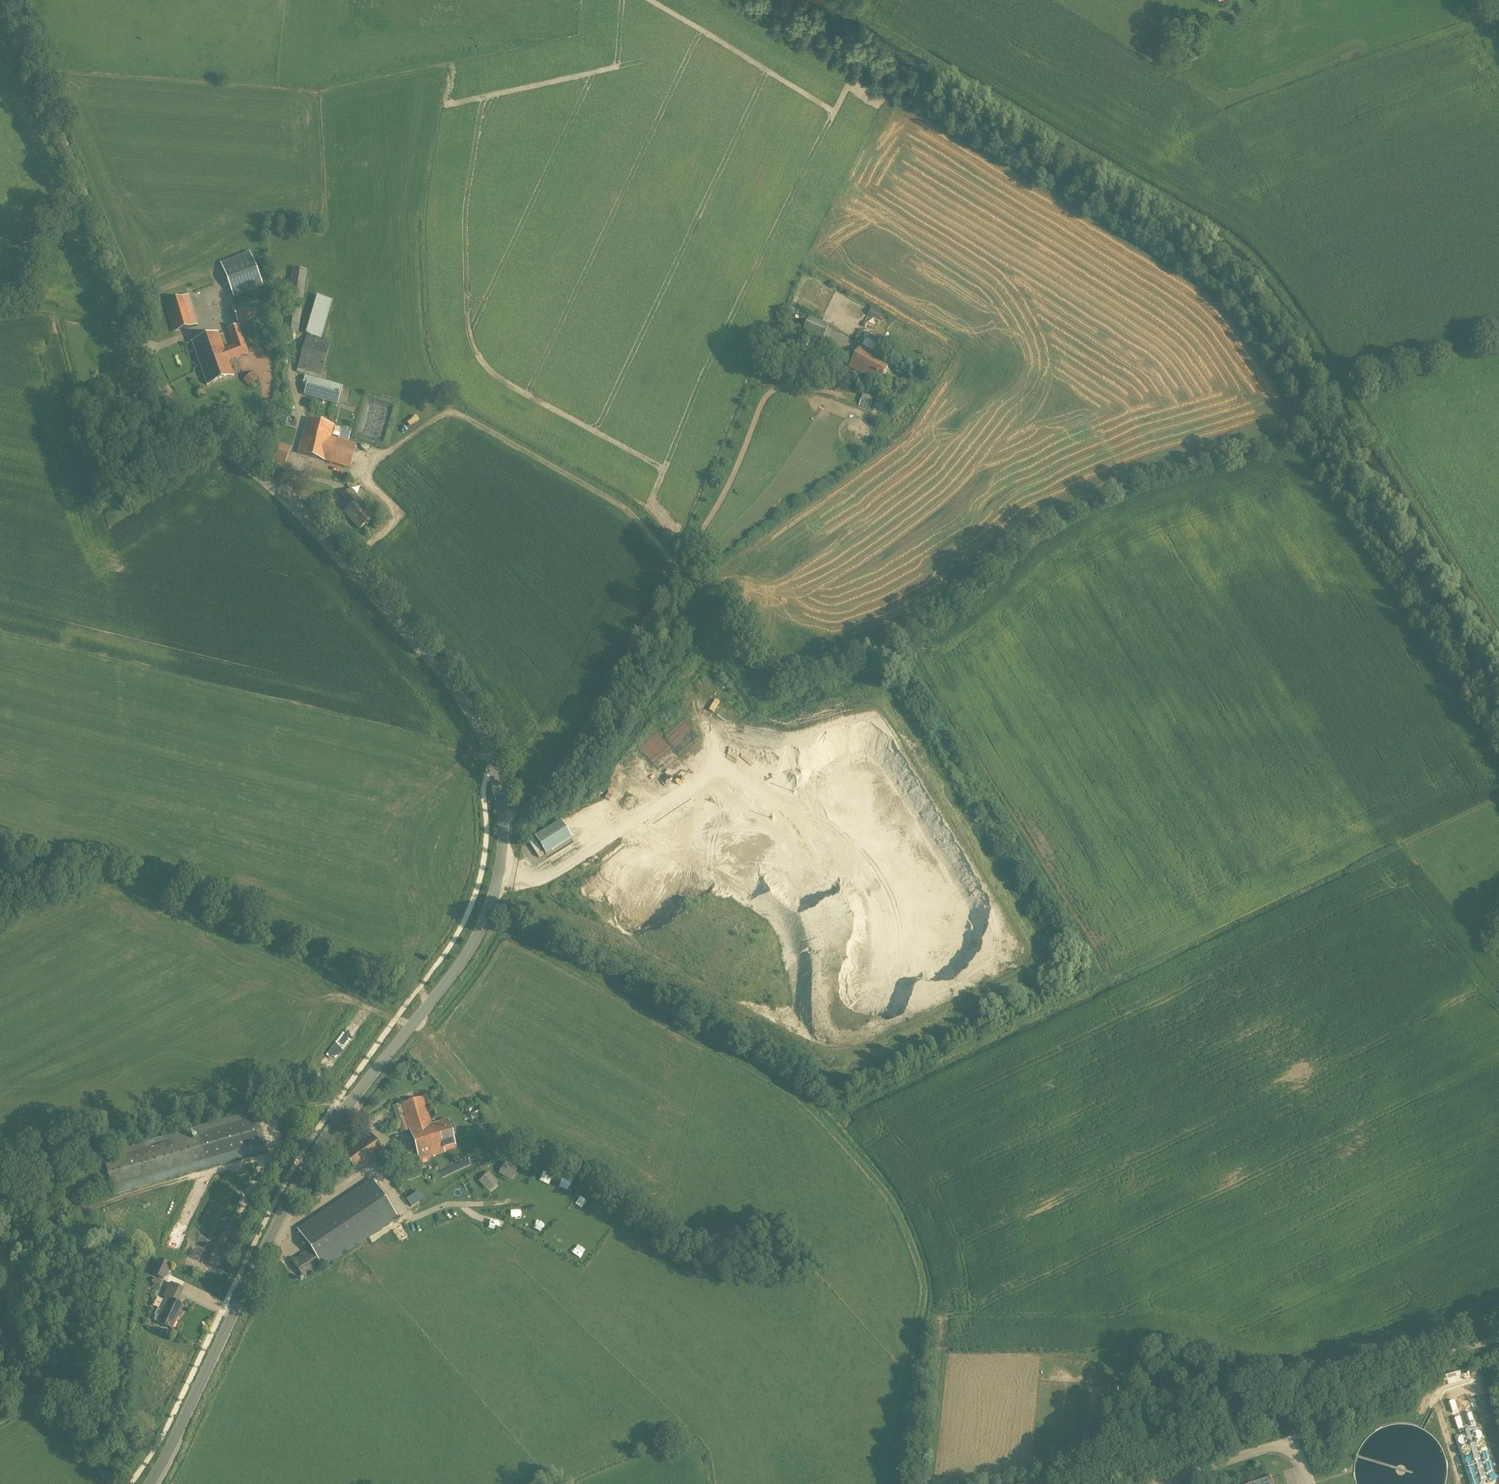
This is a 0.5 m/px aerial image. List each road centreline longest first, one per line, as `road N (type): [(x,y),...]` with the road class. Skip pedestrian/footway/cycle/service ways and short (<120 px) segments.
road 1 (unclassified): [(149,1483),(309,1163),(457,970),(488,914),(507,823),(500,777),(469,708),(285,495),(201,435),(173,403),(21,26),(18,0)]
road 2 (track): [(506,816),(536,800),(560,772),(728,489),(763,402),(782,387)]
road 3 (unclassified): [(1038,1483),(1498,1338)]
road 4 (track): [(391,450),(443,415),(460,414),(630,509),(679,567)]

